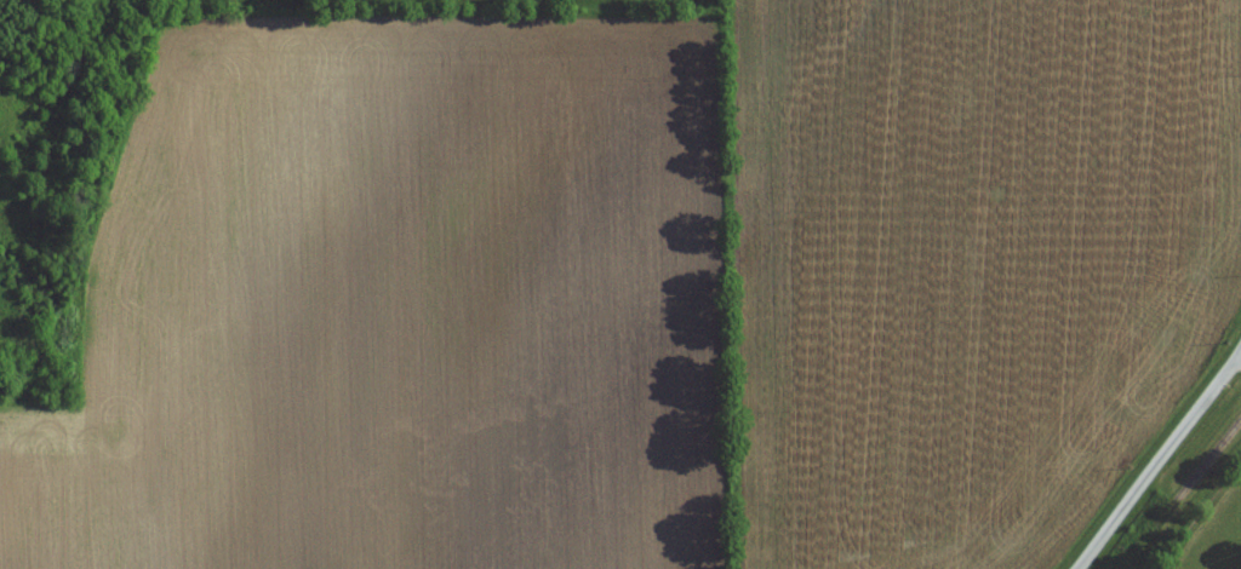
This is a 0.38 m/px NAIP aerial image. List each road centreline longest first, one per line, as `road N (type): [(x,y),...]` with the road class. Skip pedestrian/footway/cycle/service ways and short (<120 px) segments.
road 1 (residential): [(1076,568),(1240,350)]

